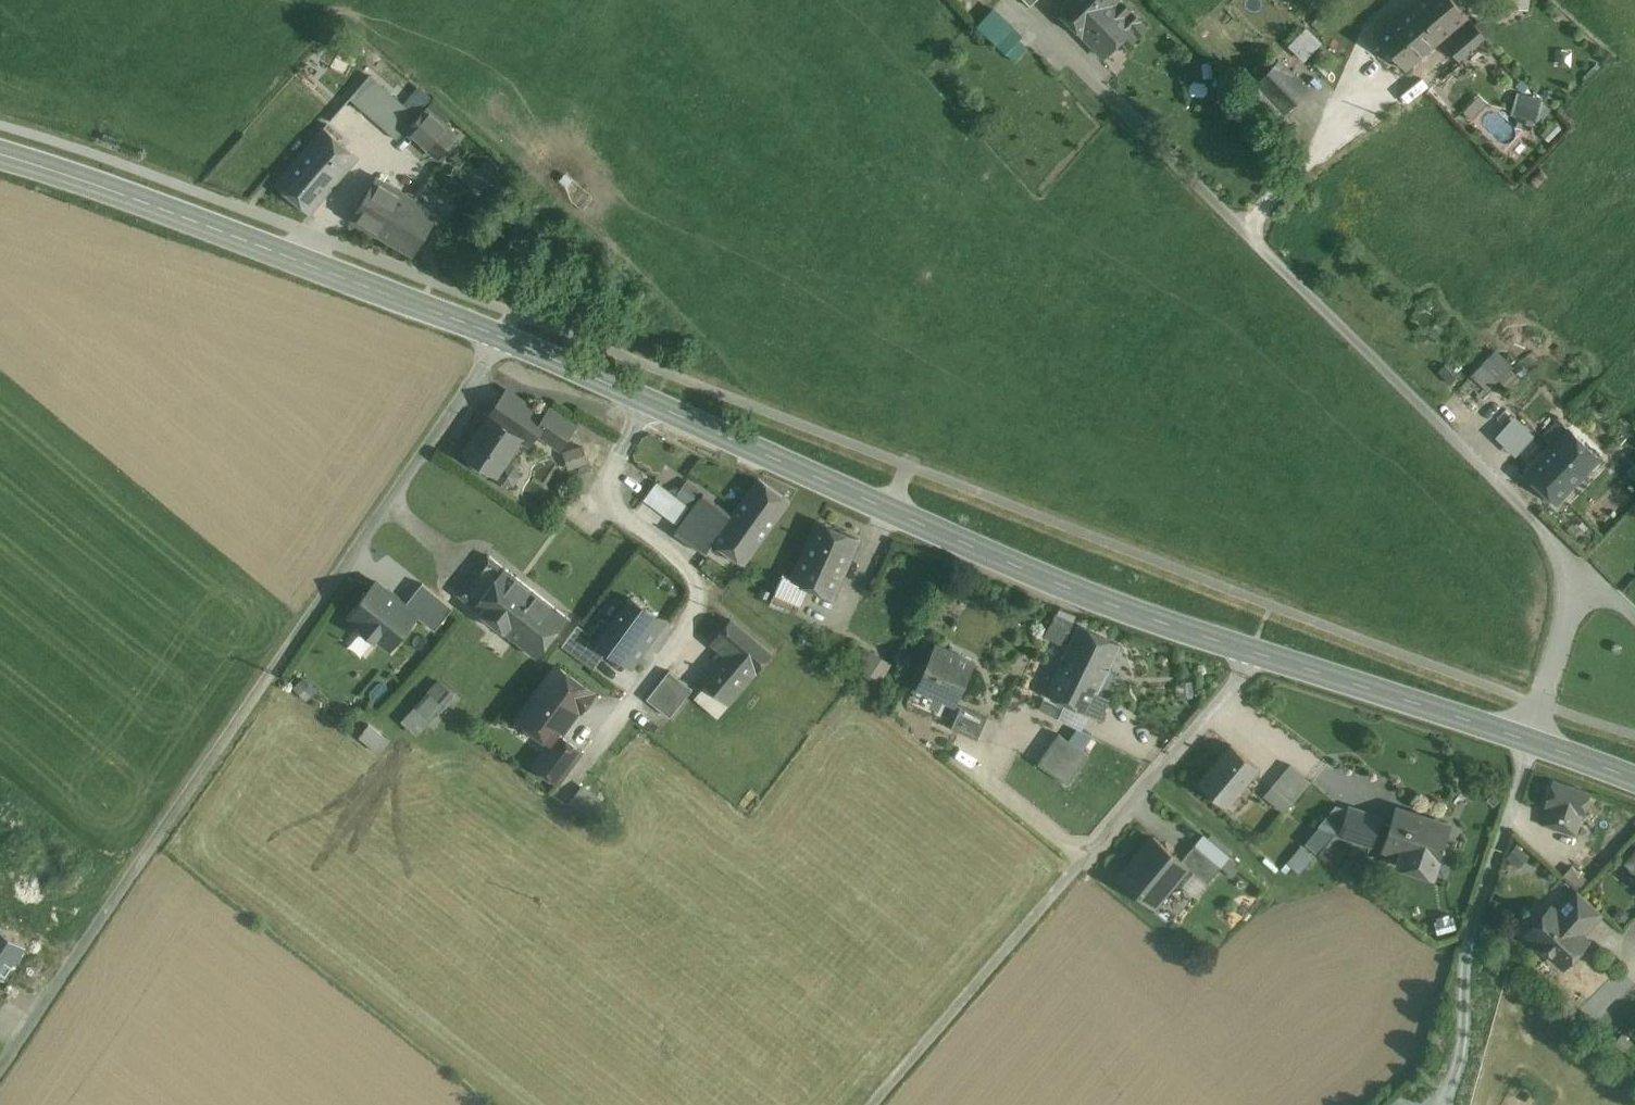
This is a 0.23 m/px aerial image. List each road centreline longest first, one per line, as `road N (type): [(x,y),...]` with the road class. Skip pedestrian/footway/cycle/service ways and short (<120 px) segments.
road 1 (secondary): [(1532,741),(1114,609),(498,340),(158,205),(0,154)]
road 2 (residential): [(1585,572),(1010,0)]
road 3 (track): [(872,1104),(1241,679),(1254,653)]
road 4 (residential): [(1532,741),(1585,572)]

